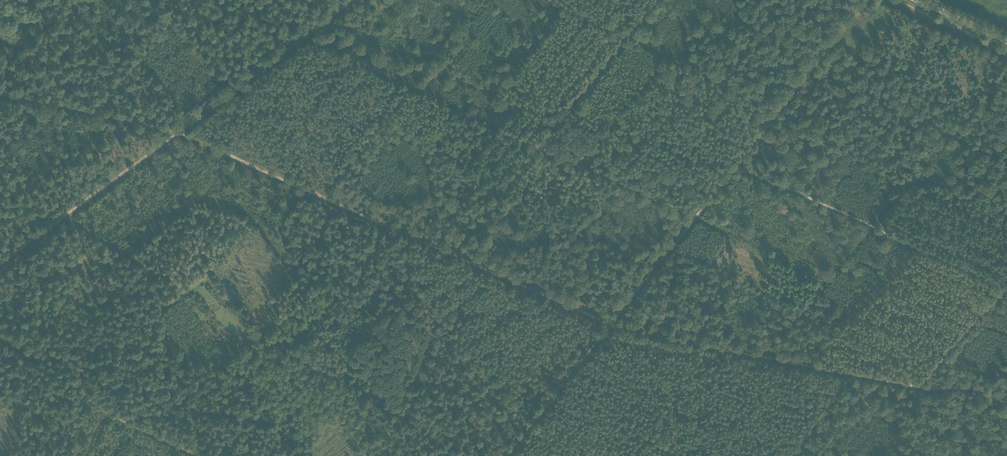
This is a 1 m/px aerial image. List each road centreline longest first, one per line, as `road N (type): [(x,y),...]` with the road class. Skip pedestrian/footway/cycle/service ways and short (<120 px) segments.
road 1 (track): [(180,131),(610,324),(920,385)]
road 2 (track): [(920,385),(1006,288),(737,163),(778,110),(555,0)]
road 3 (track): [(737,163),(505,455)]
road 4 (track): [(180,131),(0,266)]
road 5 (track): [(354,0),(180,131)]
road 6 (track): [(0,89),(176,124),(180,131)]
road 7 (track): [(0,336),(21,349),(77,354),(84,390),(112,409)]

